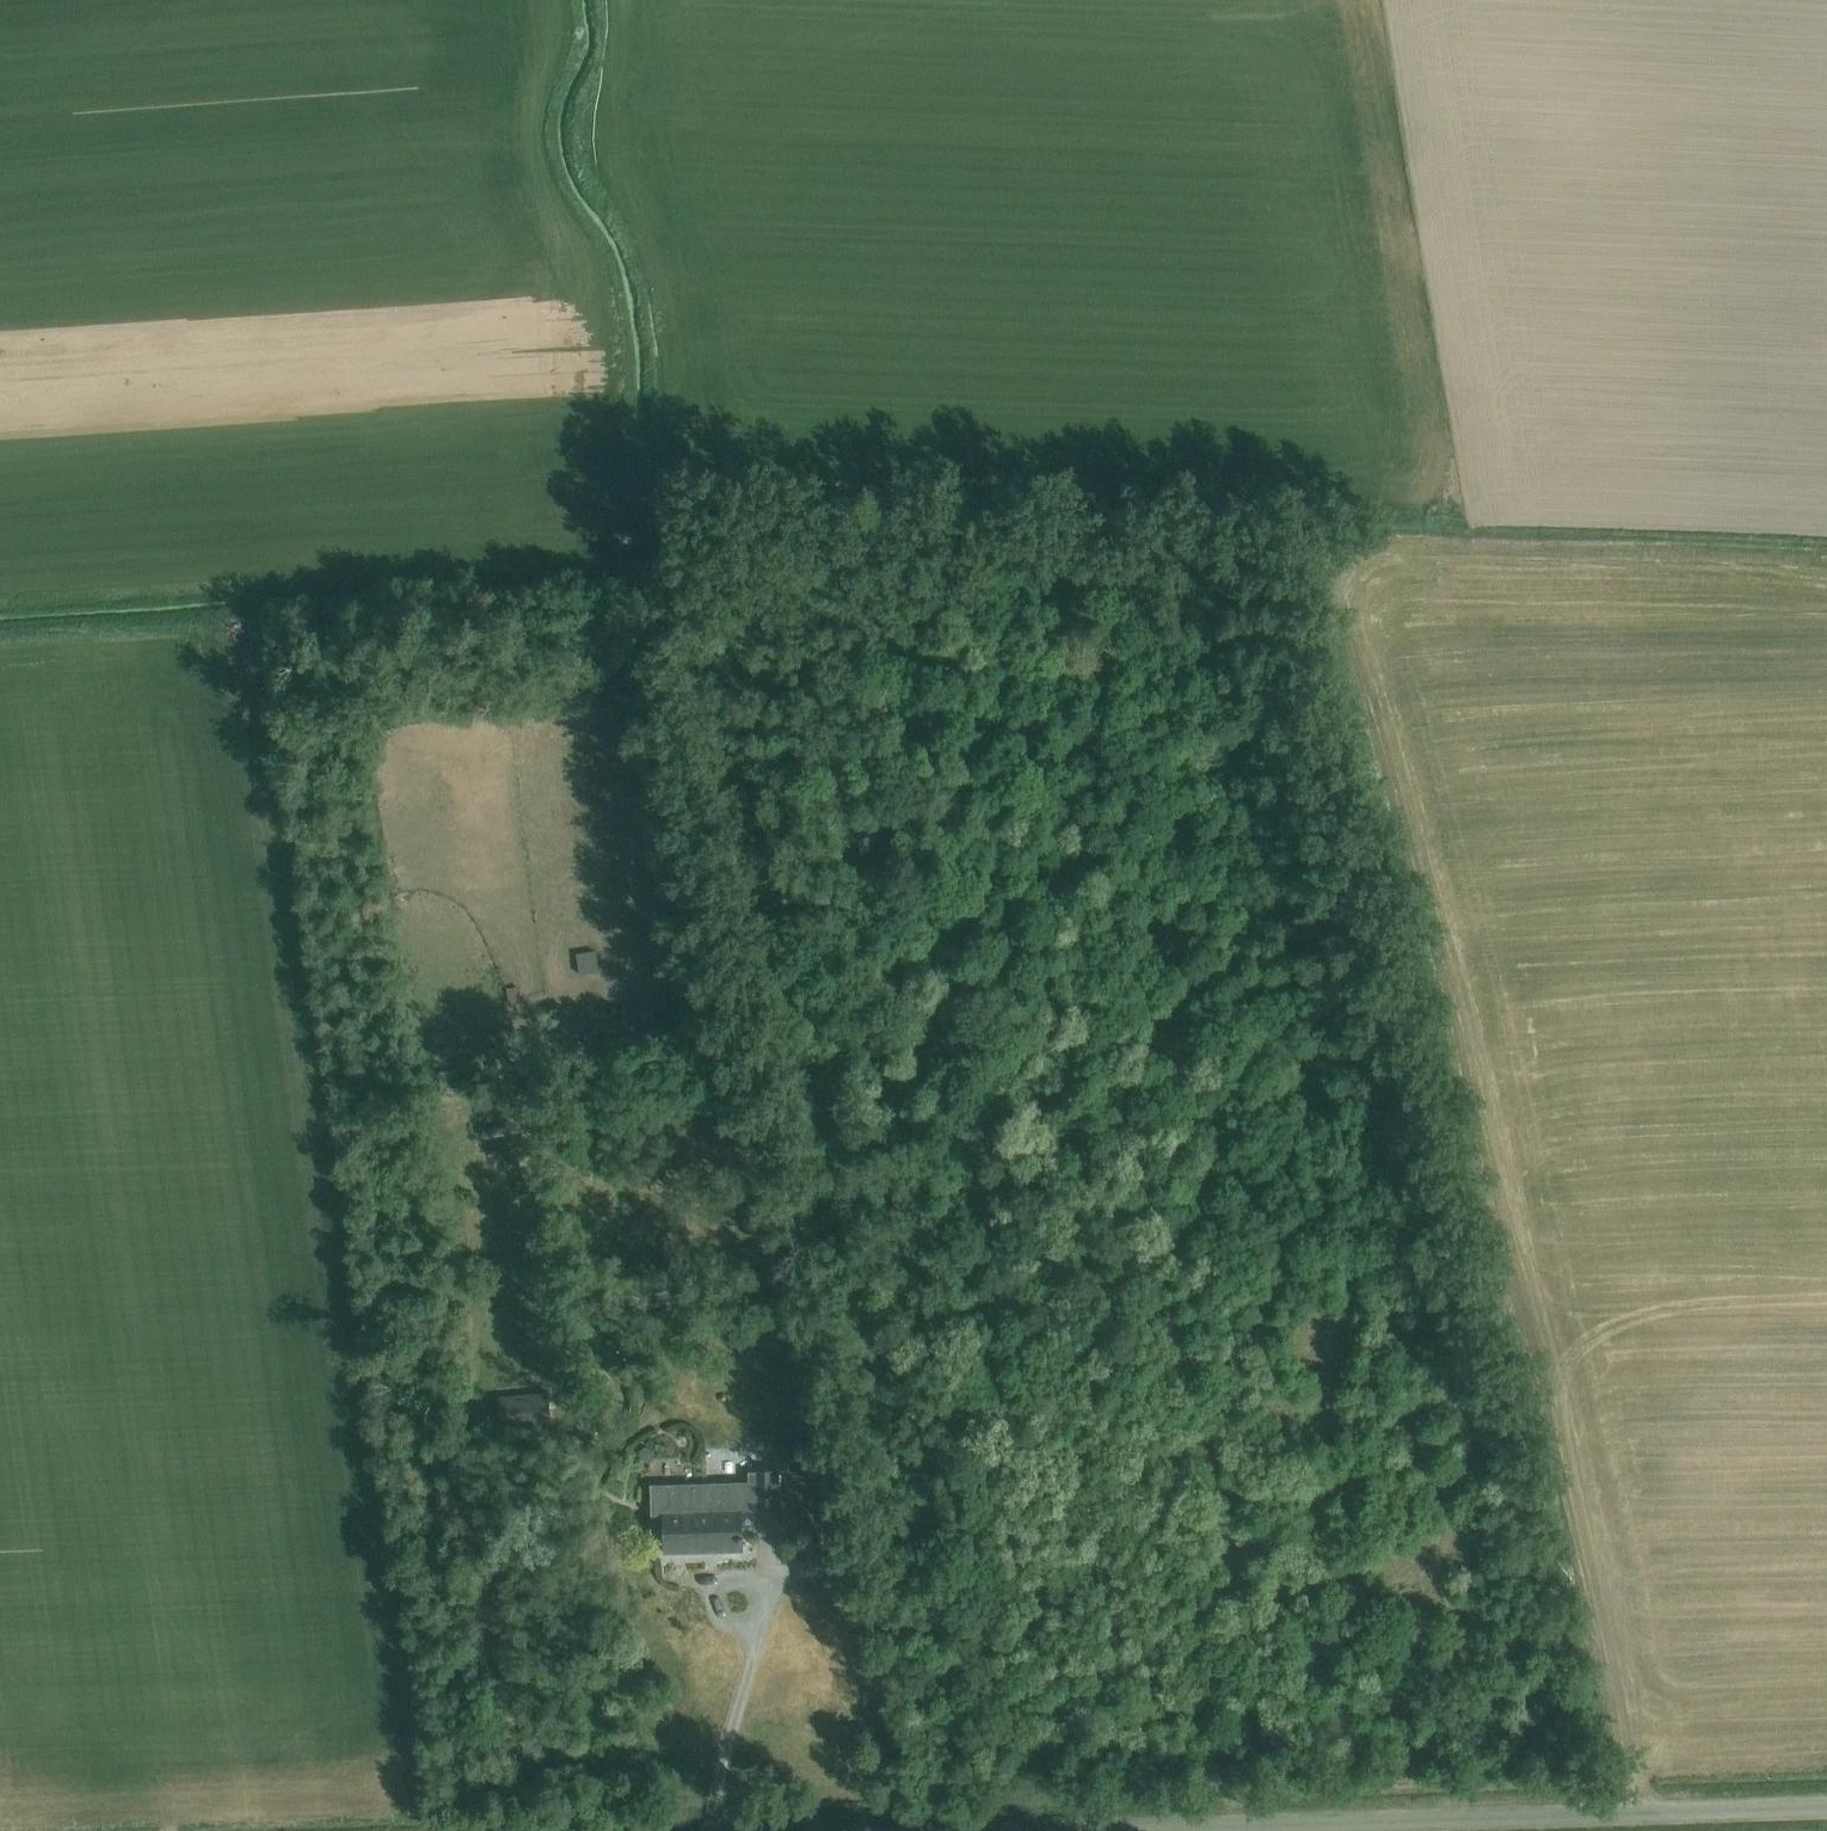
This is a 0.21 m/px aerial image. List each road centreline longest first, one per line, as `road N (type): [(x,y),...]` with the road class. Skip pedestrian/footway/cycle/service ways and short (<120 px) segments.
road 1 (unclassified): [(1220,1830),(1826,1810)]

